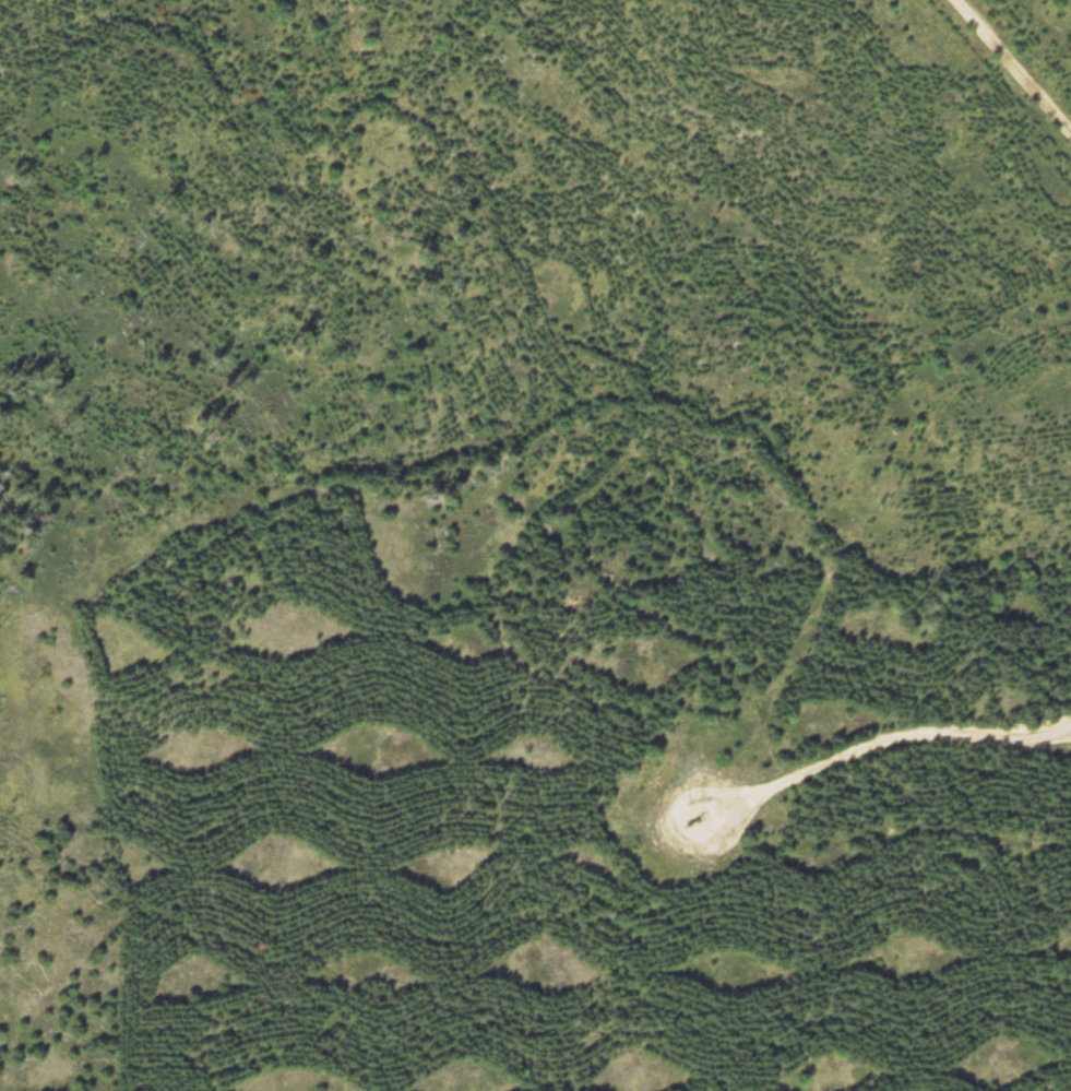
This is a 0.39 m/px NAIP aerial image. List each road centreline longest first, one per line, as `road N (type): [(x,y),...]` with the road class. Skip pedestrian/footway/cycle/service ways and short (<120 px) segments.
road 1 (track): [(727,814),(917,738),(1070,737)]
road 2 (track): [(959,0),(1070,131)]

